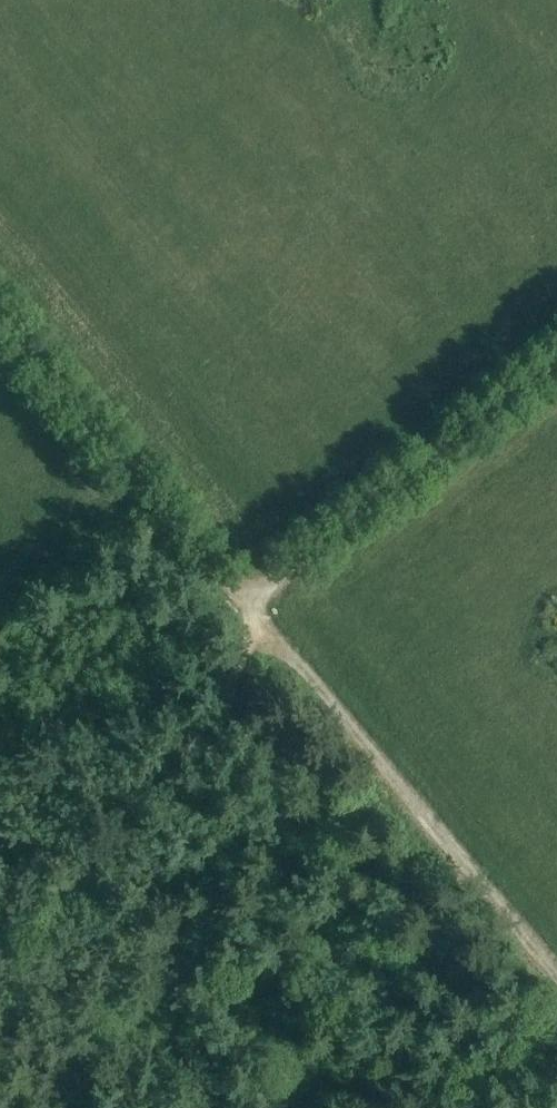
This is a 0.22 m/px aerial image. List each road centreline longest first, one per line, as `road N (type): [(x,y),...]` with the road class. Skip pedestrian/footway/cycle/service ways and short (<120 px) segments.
road 1 (track): [(166,1107),(188,867),(248,604)]
road 2 (track): [(556,969),(248,604)]
road 3 (track): [(248,604),(556,356)]
road 4 (track): [(248,604),(0,315)]

